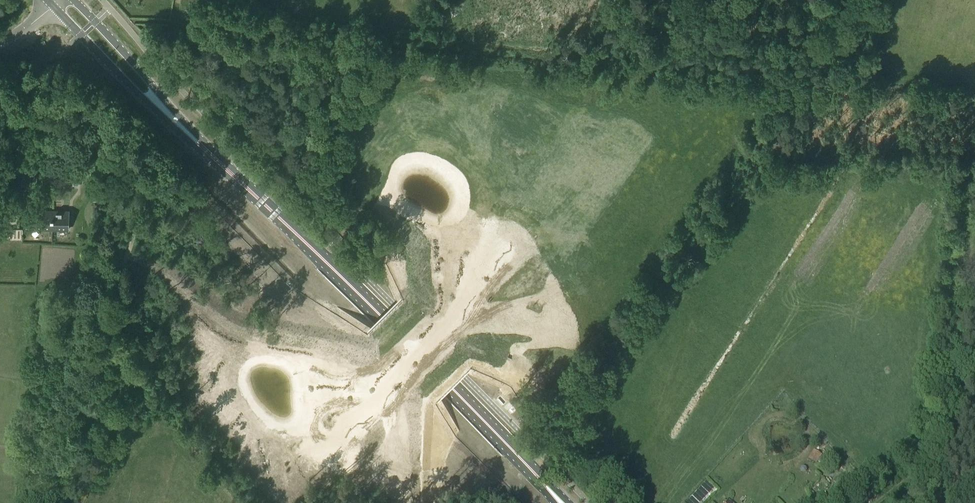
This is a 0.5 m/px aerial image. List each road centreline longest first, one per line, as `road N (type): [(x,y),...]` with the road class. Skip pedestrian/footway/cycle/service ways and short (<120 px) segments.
road 1 (track): [(192,23),(974,84)]
road 2 (primary): [(563,502),(157,100)]
road 3 (track): [(849,75),(865,117),(888,133),(974,131)]
road 4 (primary): [(53,8),(157,100)]
road 5 (primary): [(157,100),(125,53),(72,0)]

